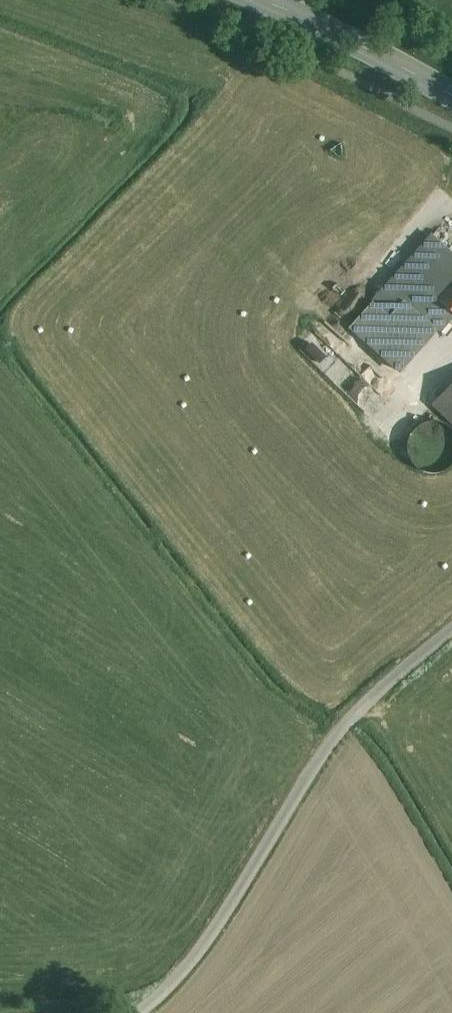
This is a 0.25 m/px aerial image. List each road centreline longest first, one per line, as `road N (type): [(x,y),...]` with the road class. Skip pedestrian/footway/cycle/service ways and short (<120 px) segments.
road 1 (unclassified): [(138,1012),(185,969),(326,749),(451,629)]
road 2 (tertiary): [(451,97),(263,0)]

